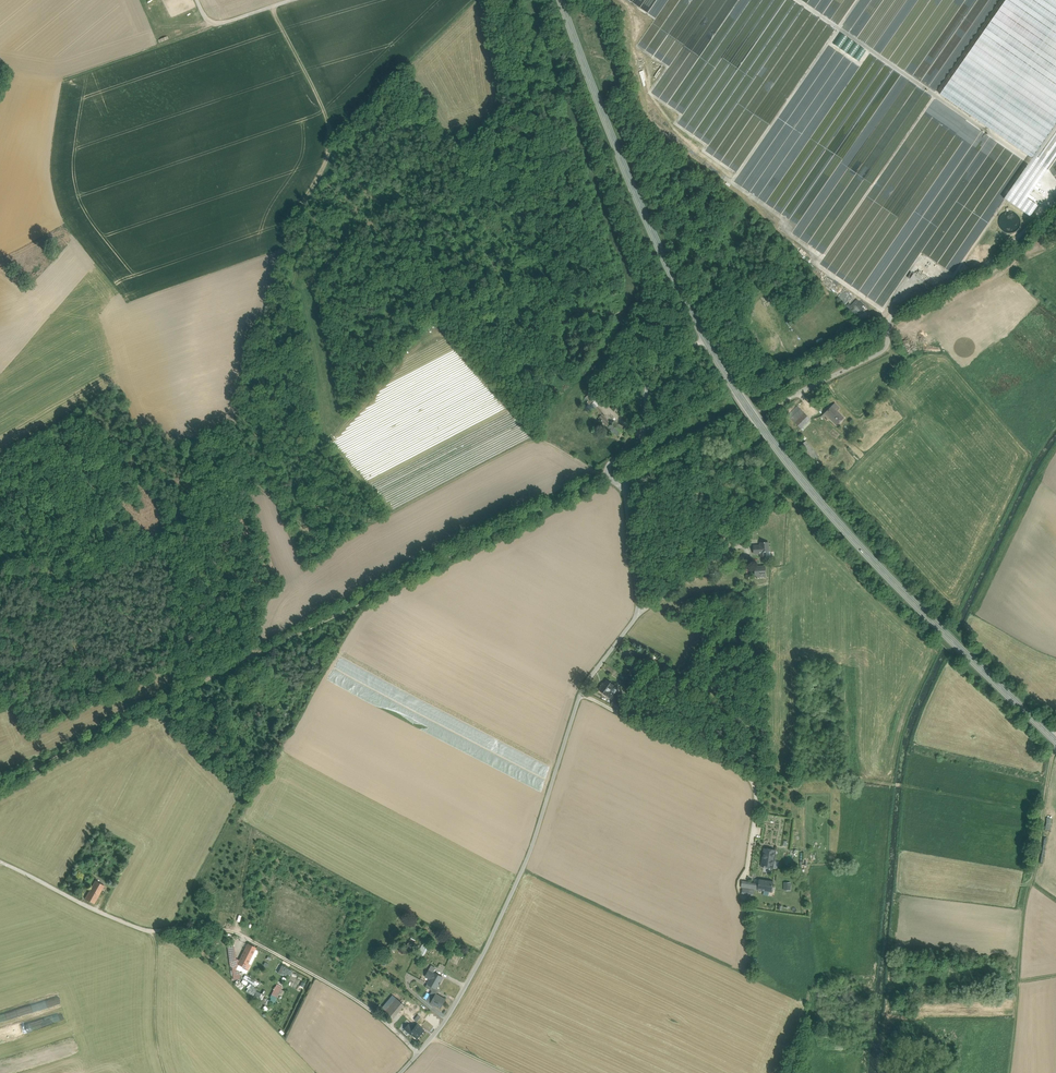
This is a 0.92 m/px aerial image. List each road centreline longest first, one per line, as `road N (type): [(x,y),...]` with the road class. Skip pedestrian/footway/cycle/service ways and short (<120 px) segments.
road 1 (track): [(603,474),(0,785)]
road 2 (unclassified): [(400,1072),(445,1022),(484,953),(532,848),(584,686),(637,615),(626,492),(619,486)]
road 3 (secondary): [(1055,741),(819,501),(705,339)]
road 4 (unclassified): [(619,486),(883,352),(893,314),(989,264),(1055,204)]
road 5 (track): [(472,0),(334,135),(333,167),(292,226),(288,289),(255,333),(234,439)]
road 6 (track): [(603,474),(536,441),(374,520),(283,498),(234,475)]
road 7 (secondary): [(705,339),(645,218),(561,0)]
road 8 (track): [(234,475),(236,504),(197,541),(72,589),(28,575),(0,553)]
road 9 (track): [(1043,812),(1014,1014),(1002,1023),(932,1022)]
road 10 (track): [(292,0),(64,77)]
road 11 (unclassified): [(619,486),(603,474),(608,461),(641,443),(652,372),(705,339)]
road 12 (track): [(72,589),(147,627),(209,677)]
road 13 (track): [(274,6),(334,135)]
road 14 (track): [(164,1072),(151,934)]
road 15 (track): [(419,1053),(368,1005),(310,973)]

